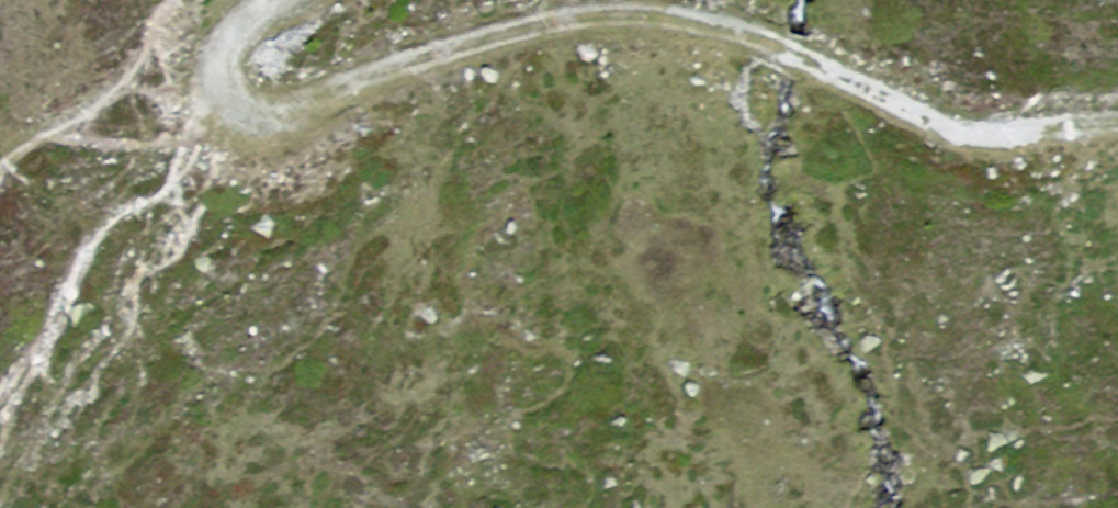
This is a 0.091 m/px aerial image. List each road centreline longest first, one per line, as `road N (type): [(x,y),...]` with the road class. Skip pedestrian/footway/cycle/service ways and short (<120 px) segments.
road 1 (track): [(754,36),(607,15),(428,55),(285,110),(239,100),(223,81)]
road 2 (track): [(1117,123),(952,129),(830,67)]

